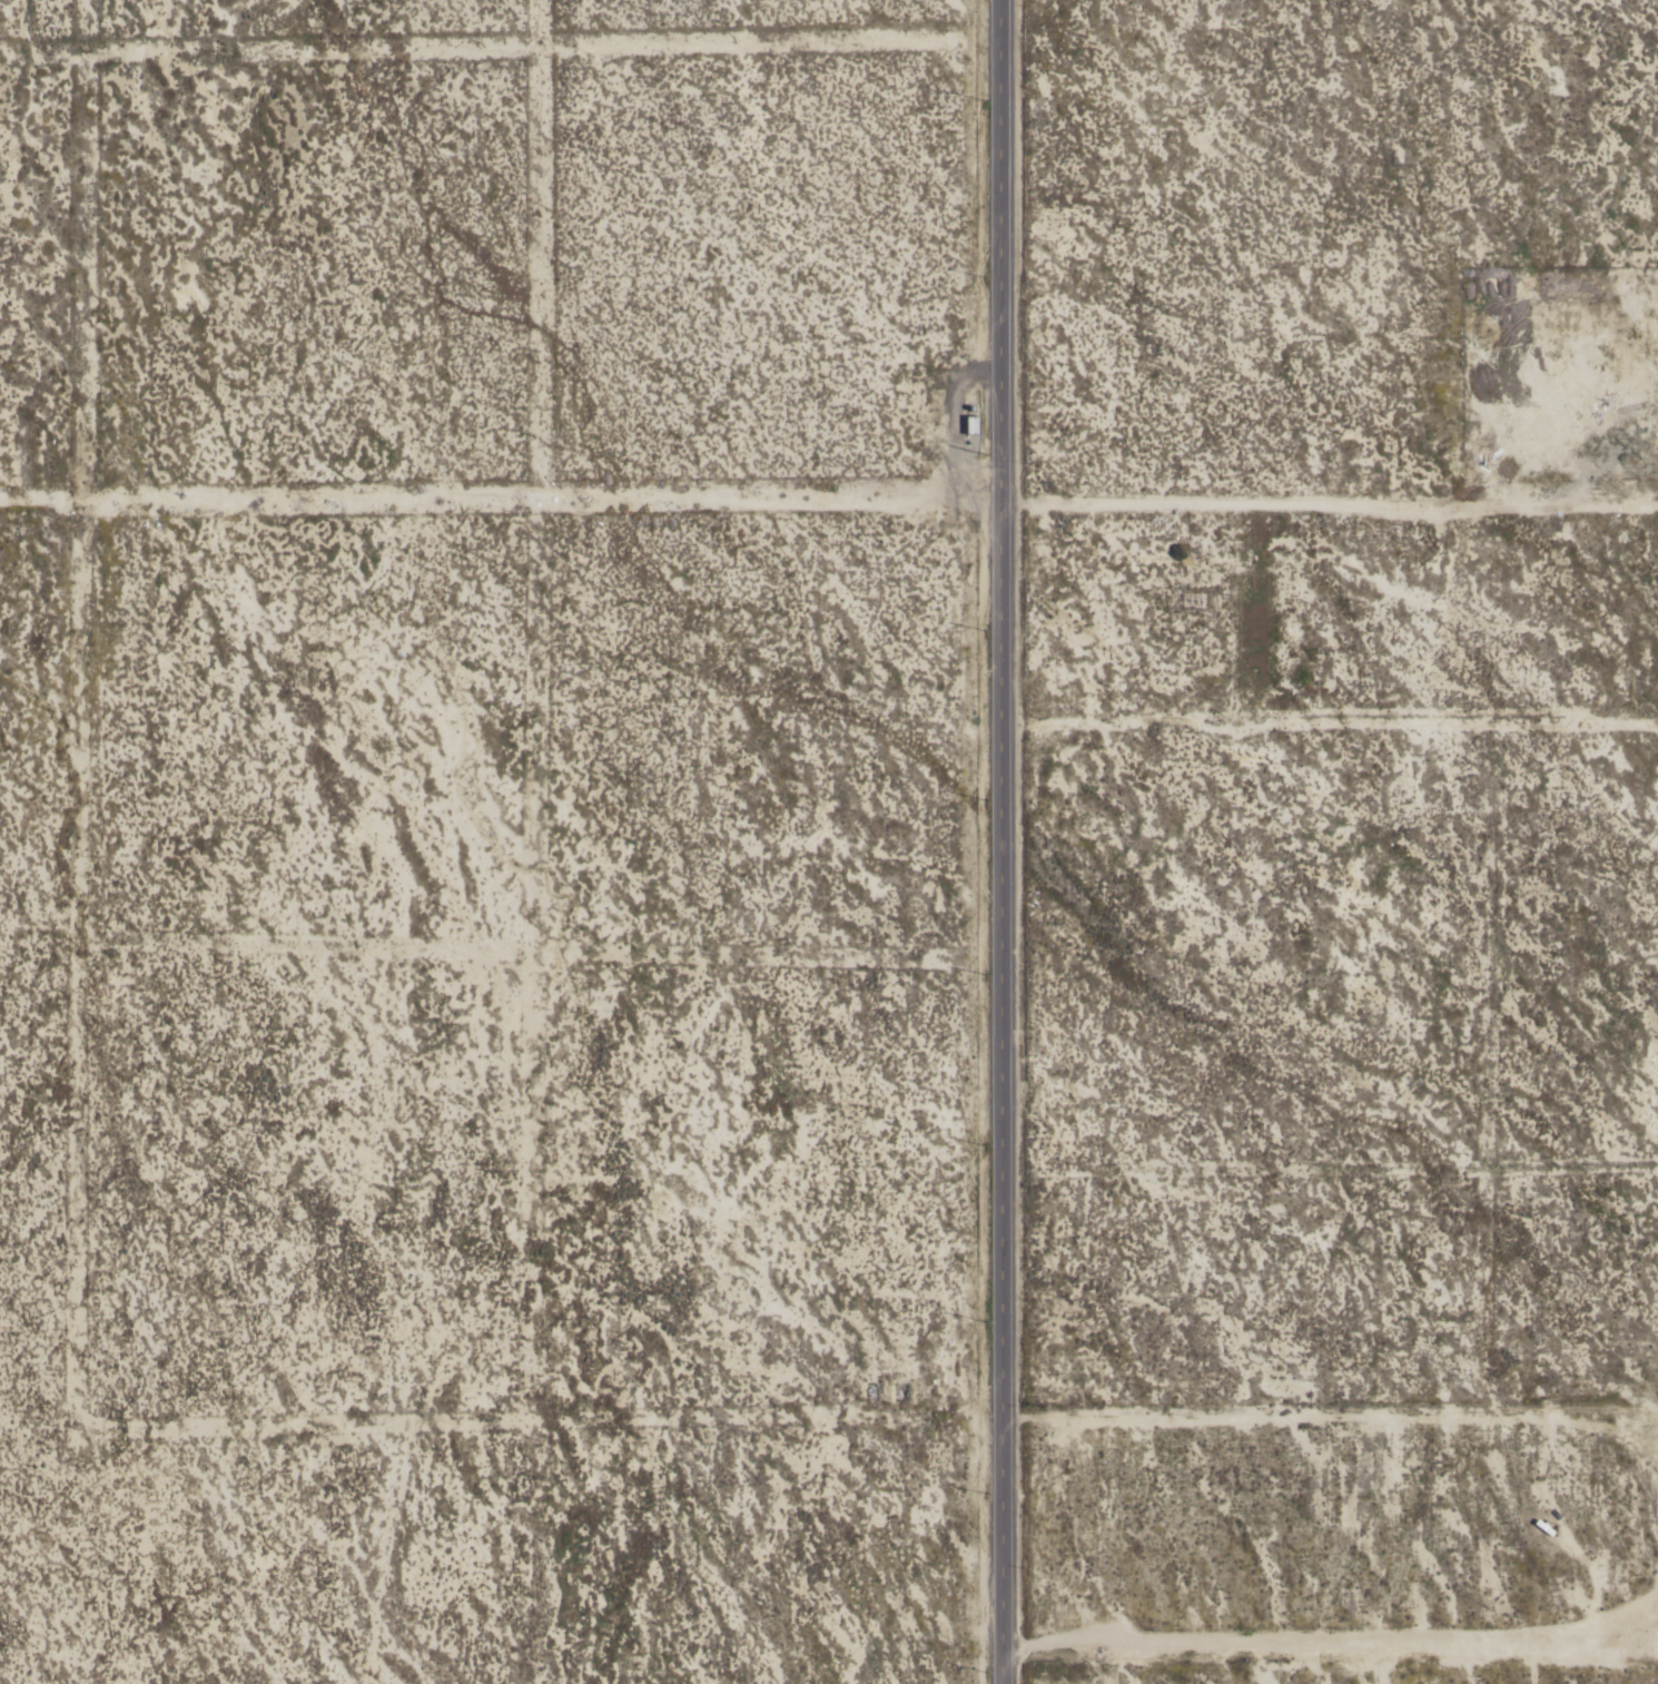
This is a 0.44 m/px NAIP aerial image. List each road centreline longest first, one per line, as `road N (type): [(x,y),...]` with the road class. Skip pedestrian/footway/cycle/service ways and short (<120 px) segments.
road 1 (tertiary): [(1006,1683),(999,0)]

